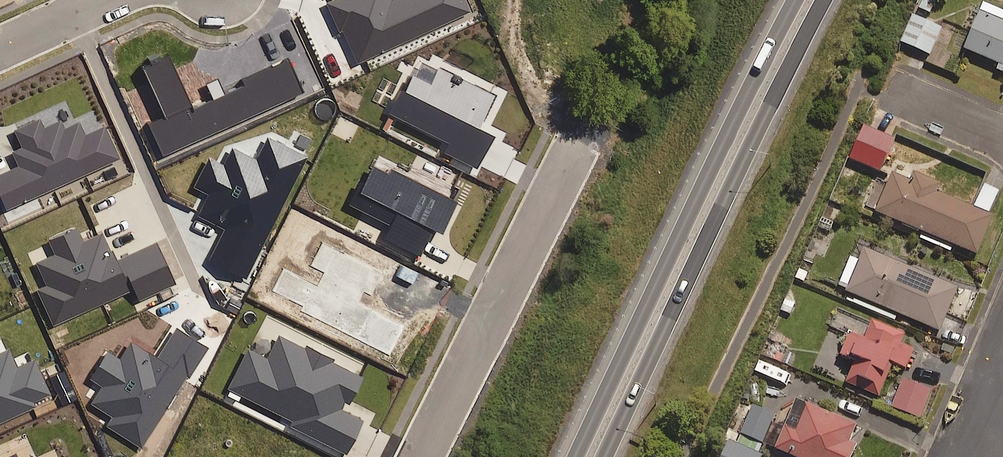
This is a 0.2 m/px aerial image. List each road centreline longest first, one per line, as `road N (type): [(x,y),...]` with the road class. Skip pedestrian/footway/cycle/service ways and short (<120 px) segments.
road 1 (motorway): [(827,0),(604,456)]
road 2 (motorway): [(581,456),(800,0)]
road 3 (residential): [(422,456),(577,146)]

